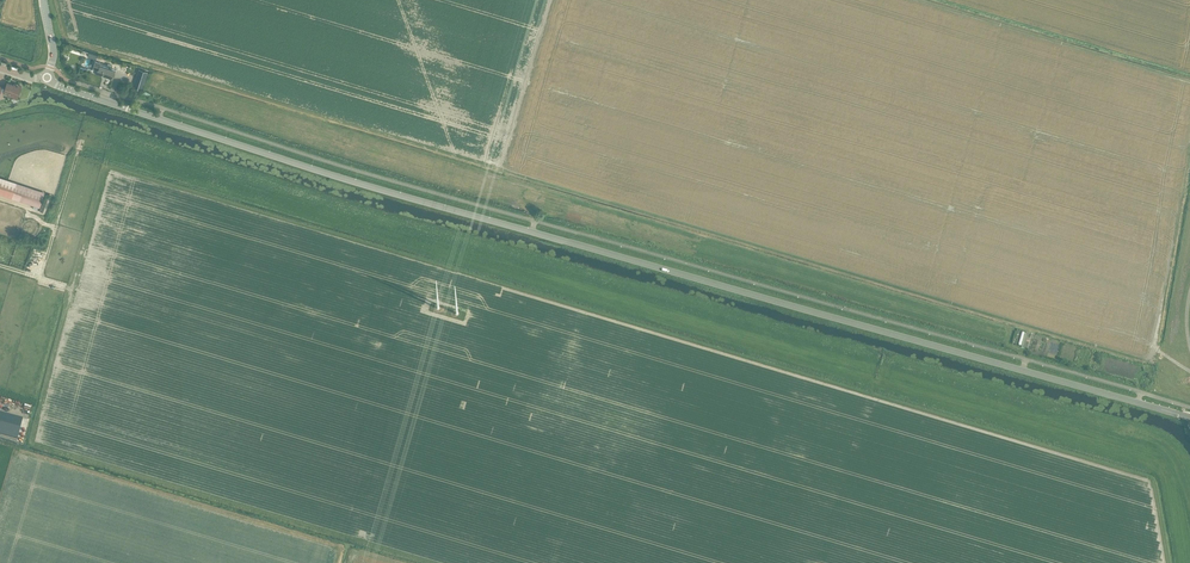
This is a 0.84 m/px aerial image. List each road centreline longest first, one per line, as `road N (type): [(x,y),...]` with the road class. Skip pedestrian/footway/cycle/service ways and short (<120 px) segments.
road 1 (tertiary): [(1189,418),(355,182),(47,78)]

